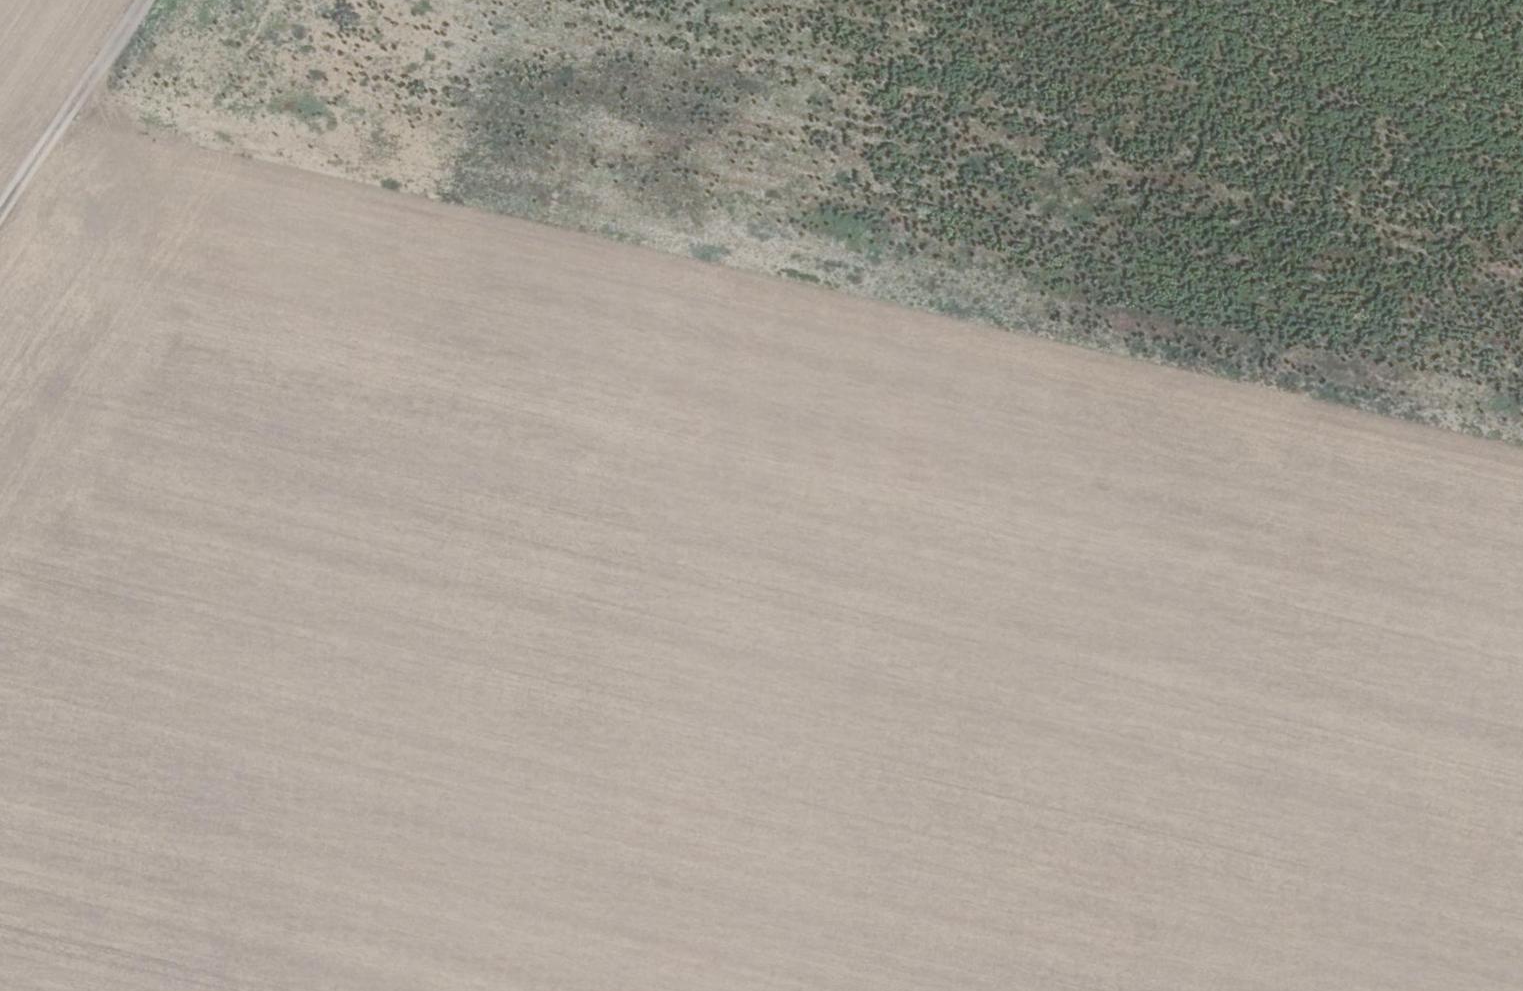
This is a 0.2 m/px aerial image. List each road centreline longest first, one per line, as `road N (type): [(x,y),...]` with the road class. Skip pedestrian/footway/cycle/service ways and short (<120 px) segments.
road 1 (track): [(0,254),(171,0)]

